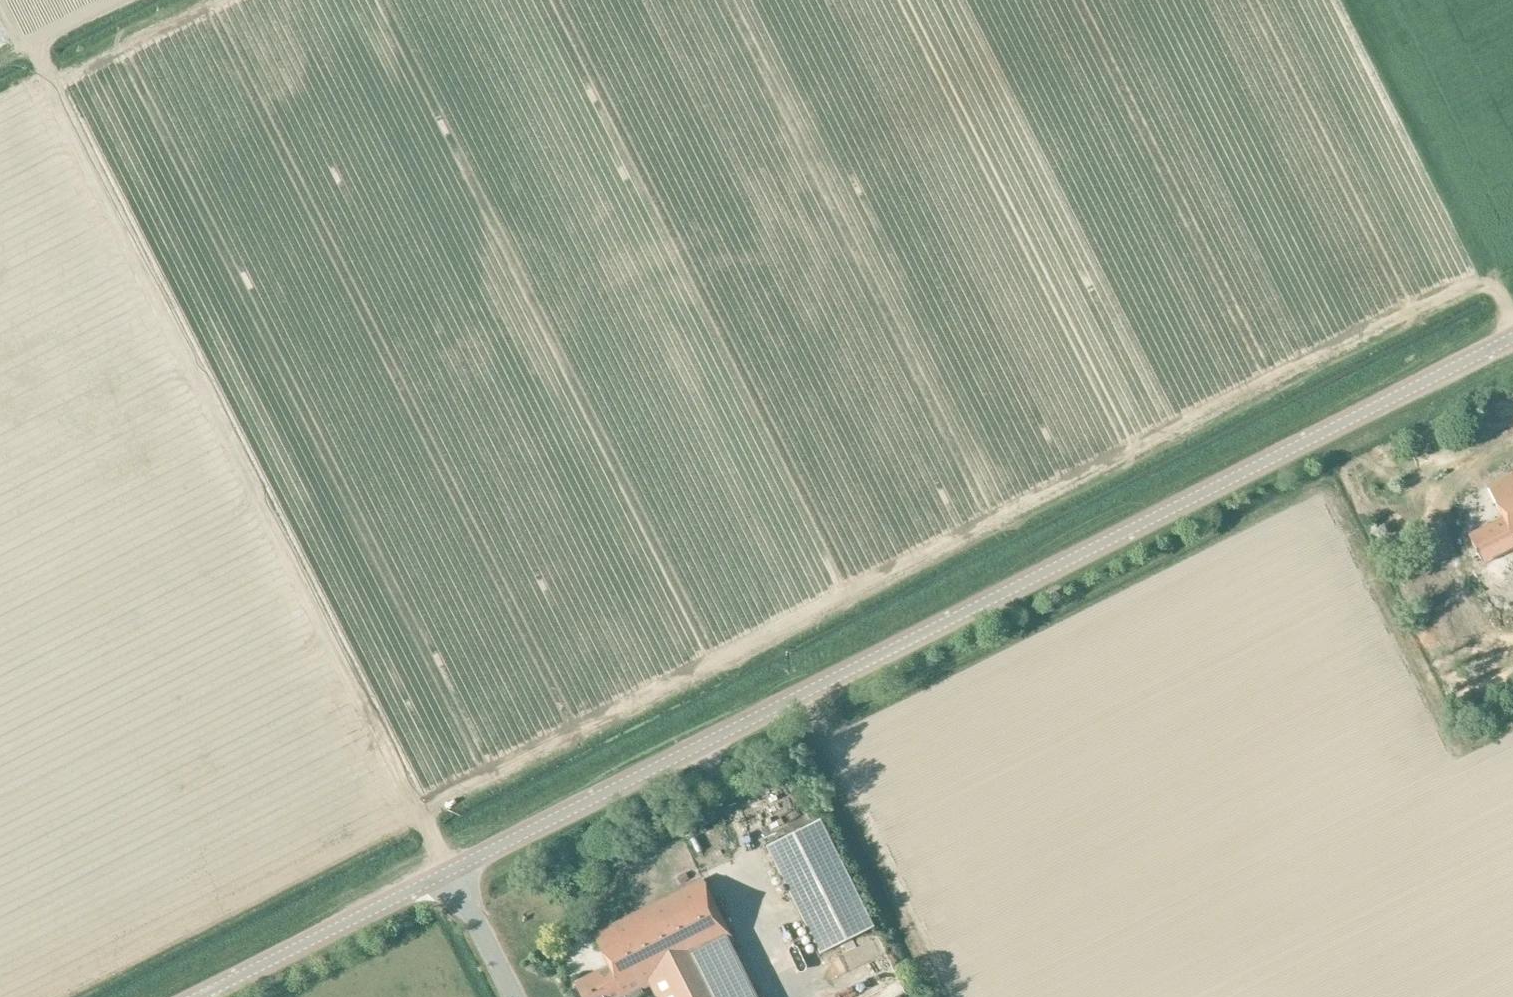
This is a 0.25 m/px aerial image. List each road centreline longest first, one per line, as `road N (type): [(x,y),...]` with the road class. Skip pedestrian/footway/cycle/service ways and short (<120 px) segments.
road 1 (unclassified): [(192,996),(1512,336)]

